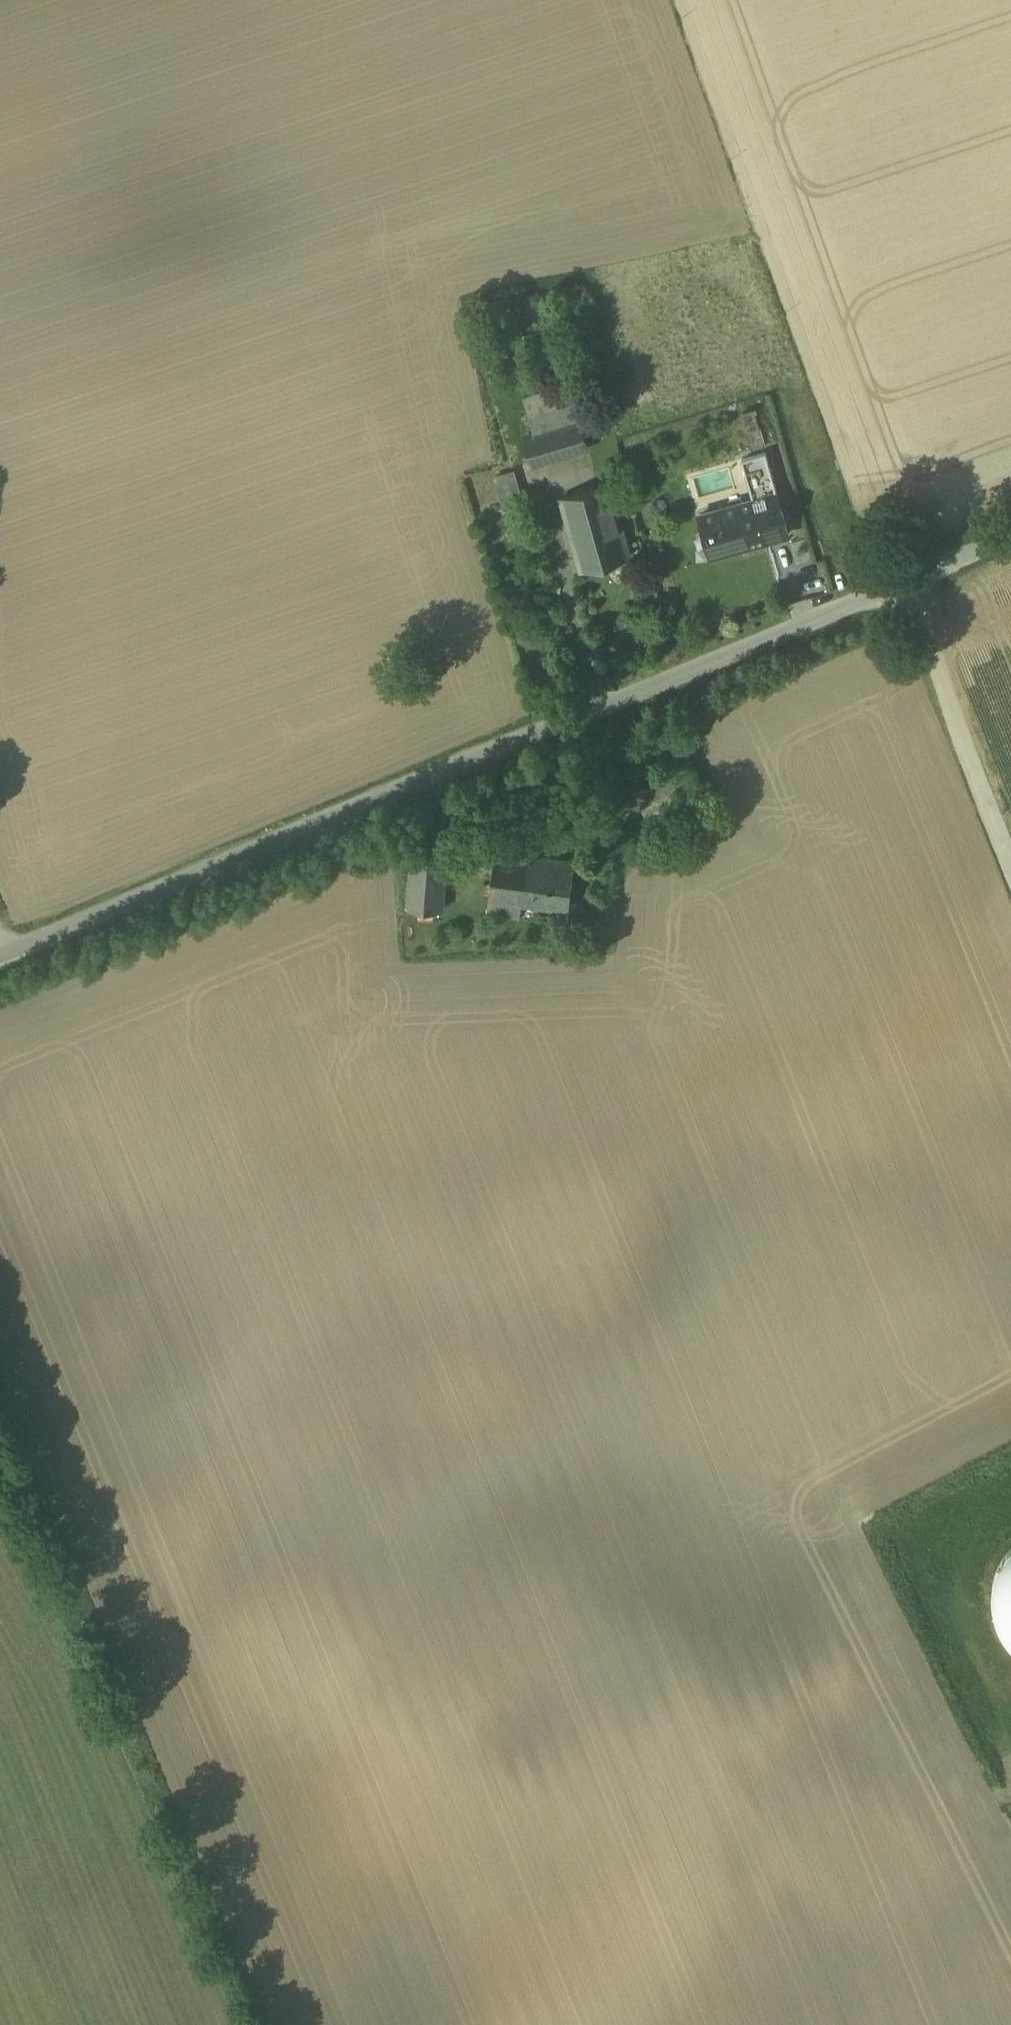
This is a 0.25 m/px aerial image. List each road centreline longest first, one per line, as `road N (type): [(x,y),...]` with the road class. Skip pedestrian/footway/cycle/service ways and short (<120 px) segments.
road 1 (residential): [(0,953),(1010,537)]

